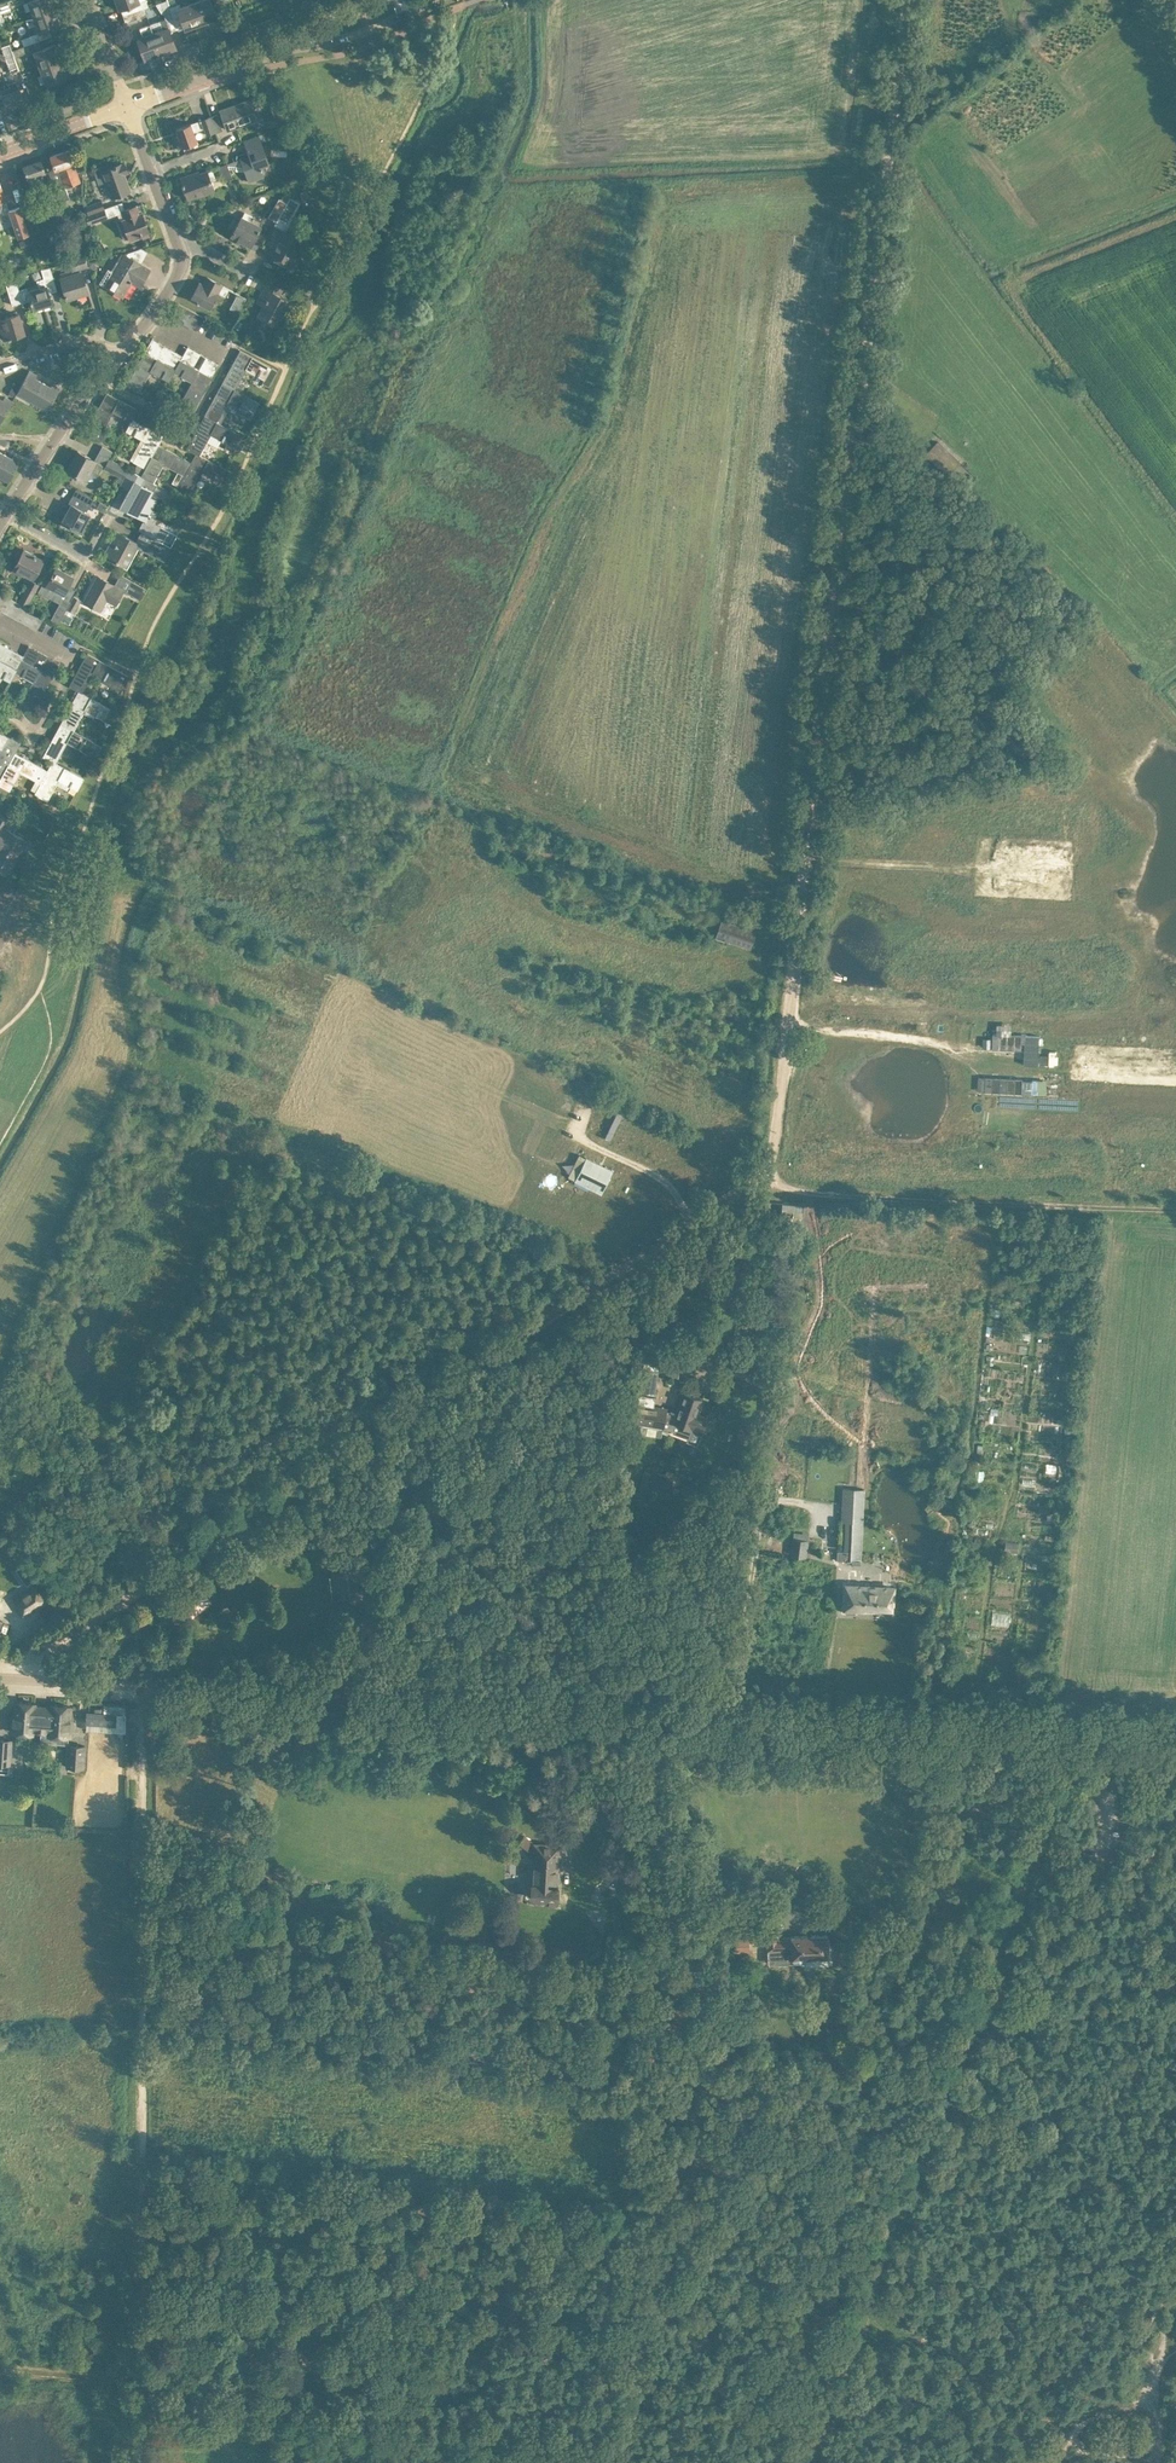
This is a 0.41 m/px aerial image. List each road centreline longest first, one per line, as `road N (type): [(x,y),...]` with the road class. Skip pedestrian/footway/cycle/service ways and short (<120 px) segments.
road 1 (track): [(908,0),(770,1156),(751,1182),(7,1679)]
road 2 (unclassified): [(1175,1731),(0,1678)]
road 3 (track): [(137,2388),(140,1684)]
road 4 (track): [(751,1182),(1175,1212)]
road 5 (track): [(586,1110),(575,1136),(673,1186),(692,1222)]
road 6 (tertiary): [(272,52),(338,40),(433,0)]
road 7 (unclassified): [(6,514),(100,379)]
road 8 (tertiary): [(127,106),(272,52)]
road 9 (track): [(137,2388),(0,2366)]
road 10 (unclassified): [(110,516),(91,551),(79,555),(6,514)]
road 11 (tertiary): [(0,153),(127,106)]
road 12 (unclassified): [(0,363),(85,339),(117,358)]

